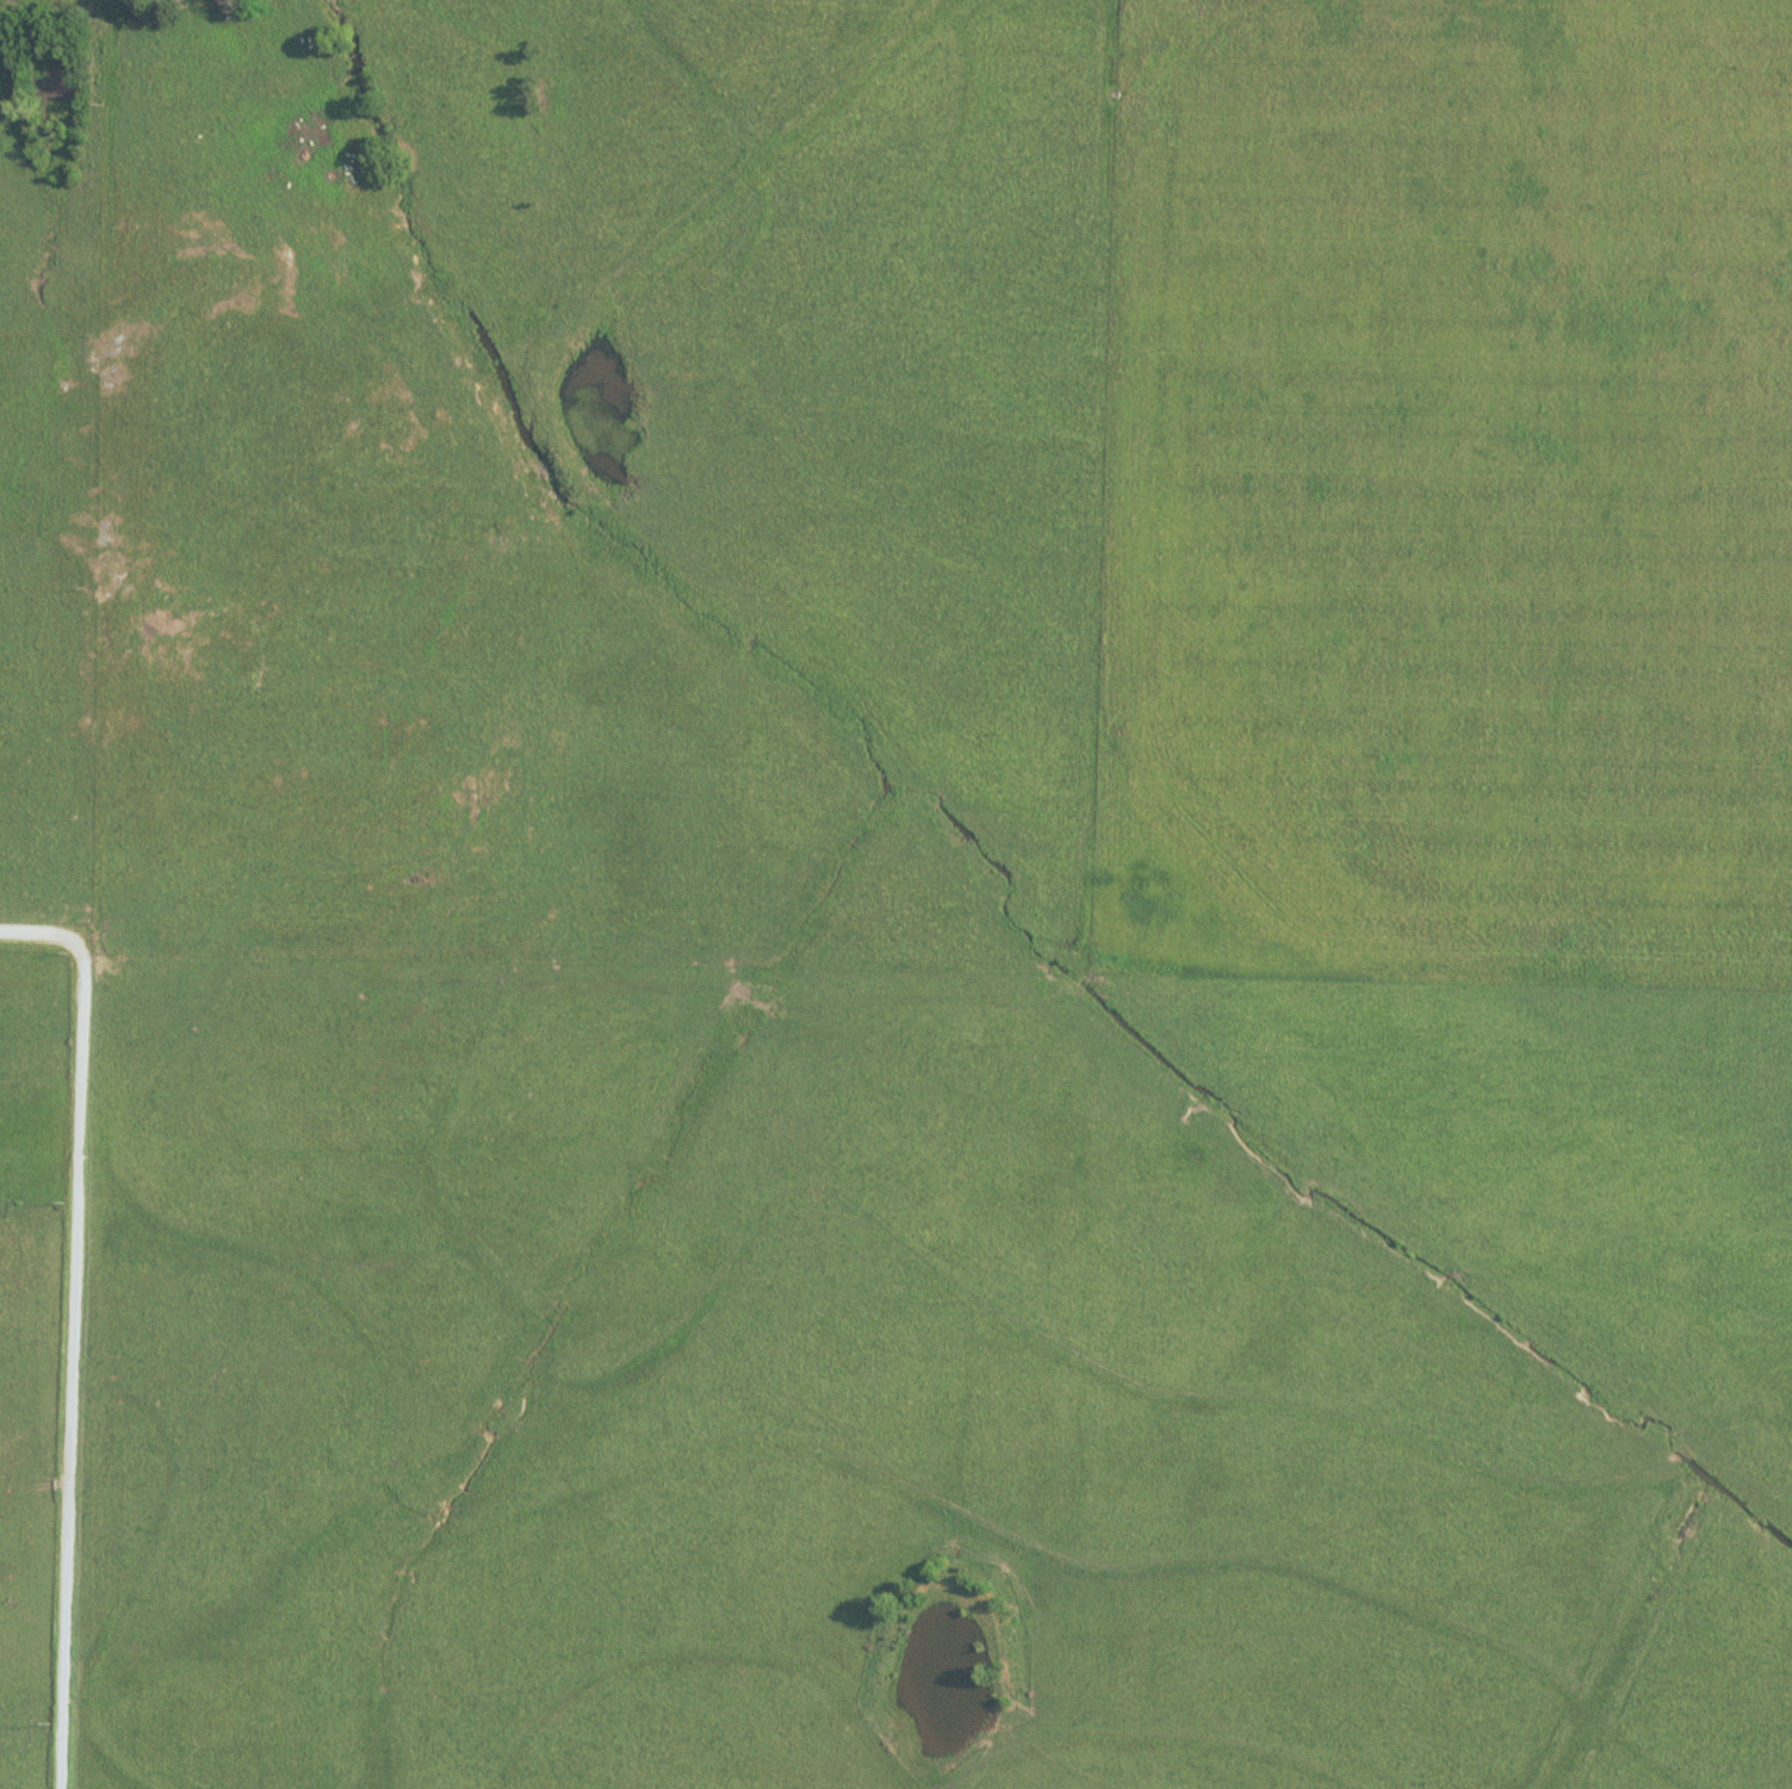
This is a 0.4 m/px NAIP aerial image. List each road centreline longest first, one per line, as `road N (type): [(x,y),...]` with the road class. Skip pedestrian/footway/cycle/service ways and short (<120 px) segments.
road 1 (residential): [(64,1788),(88,964)]

